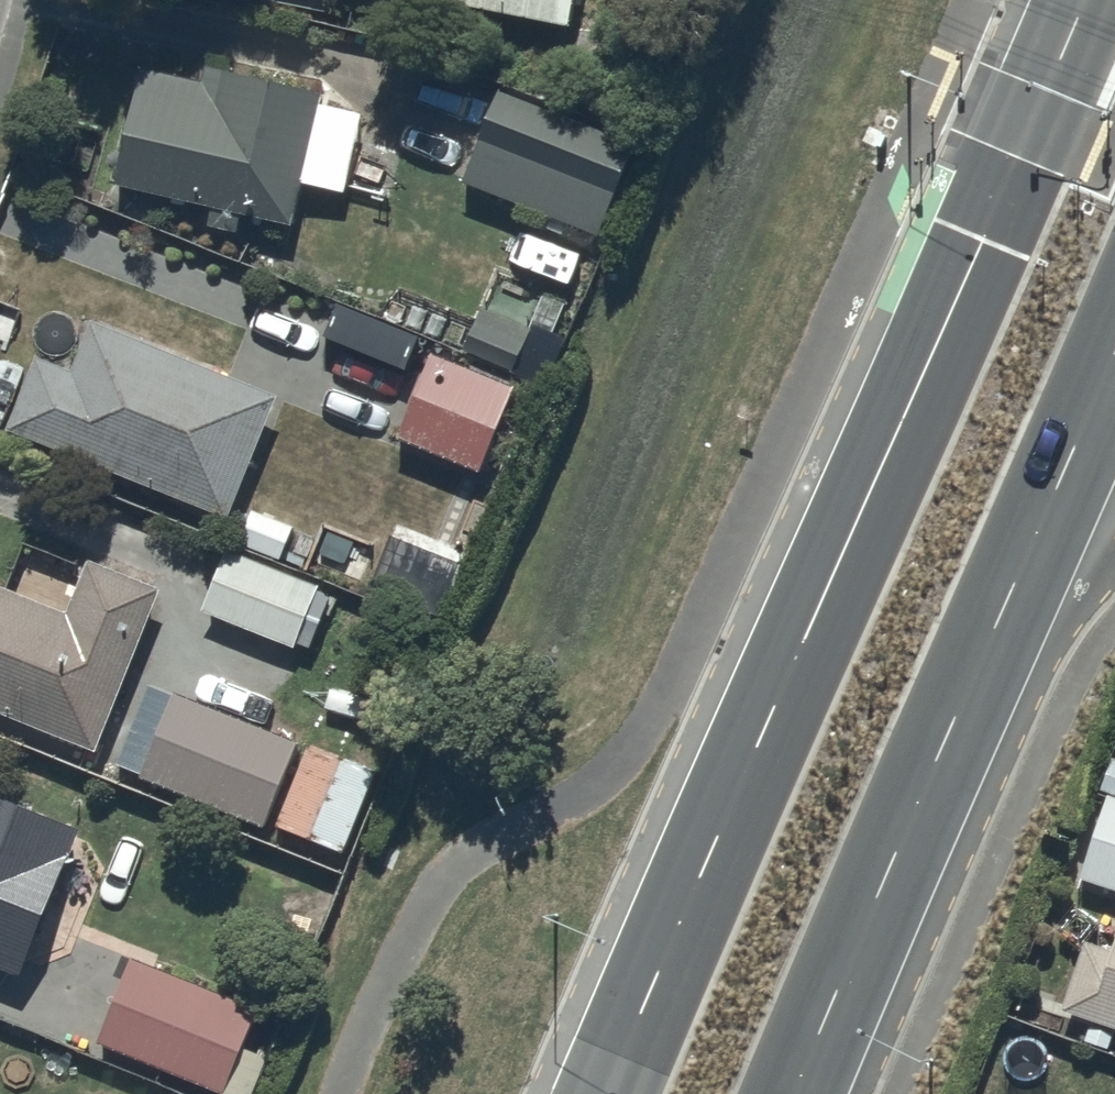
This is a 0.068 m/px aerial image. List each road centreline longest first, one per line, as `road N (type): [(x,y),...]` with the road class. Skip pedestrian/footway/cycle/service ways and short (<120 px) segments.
road 1 (trunk): [(617,1093),(1083,0)]
road 2 (trunk): [(1114,349),(794,1093)]

